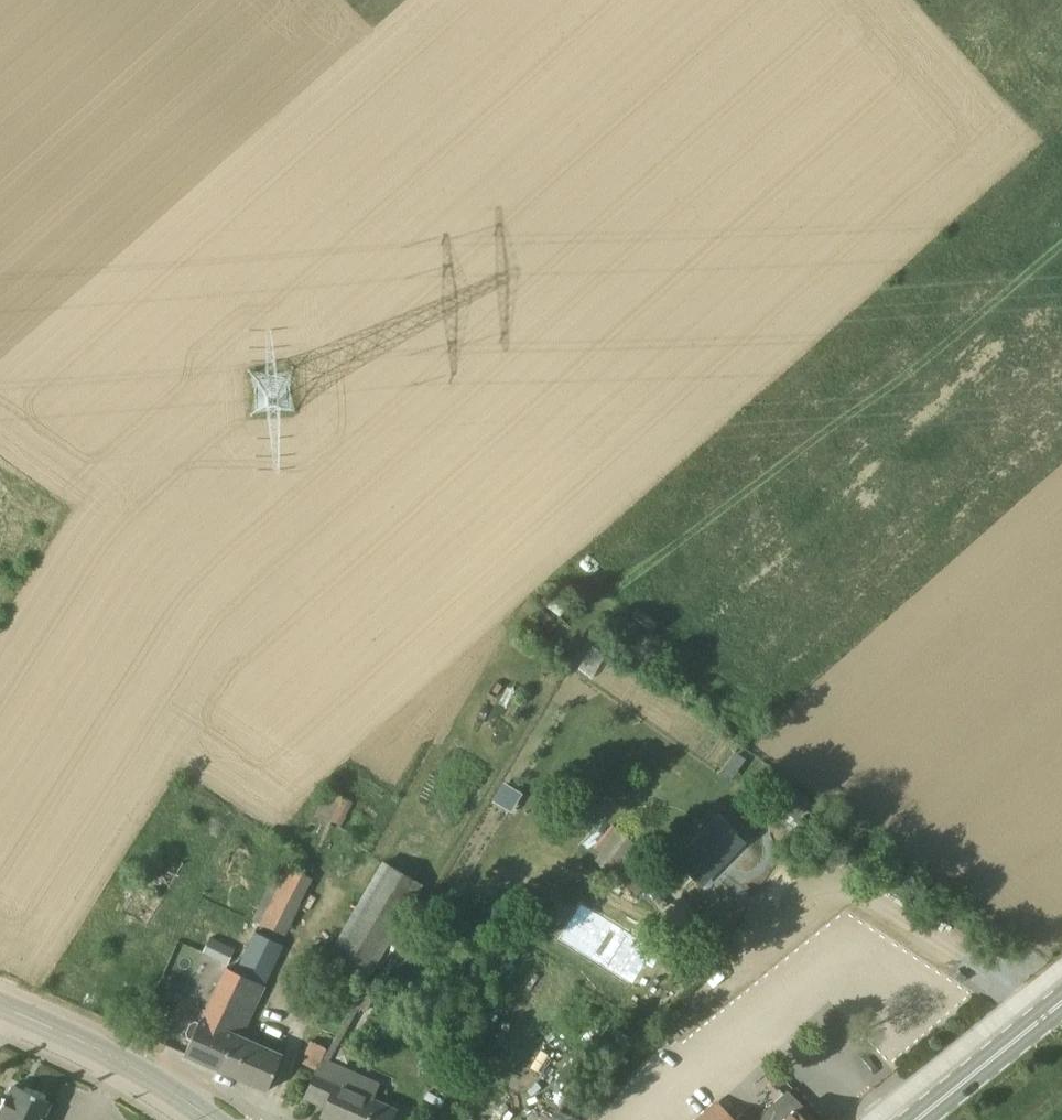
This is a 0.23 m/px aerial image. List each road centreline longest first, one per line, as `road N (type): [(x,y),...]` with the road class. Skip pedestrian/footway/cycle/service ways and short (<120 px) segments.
road 1 (tertiary): [(213,1119),(106,1053),(0,1007)]
road 2 (secondary): [(919,1119),(1061,1005)]

